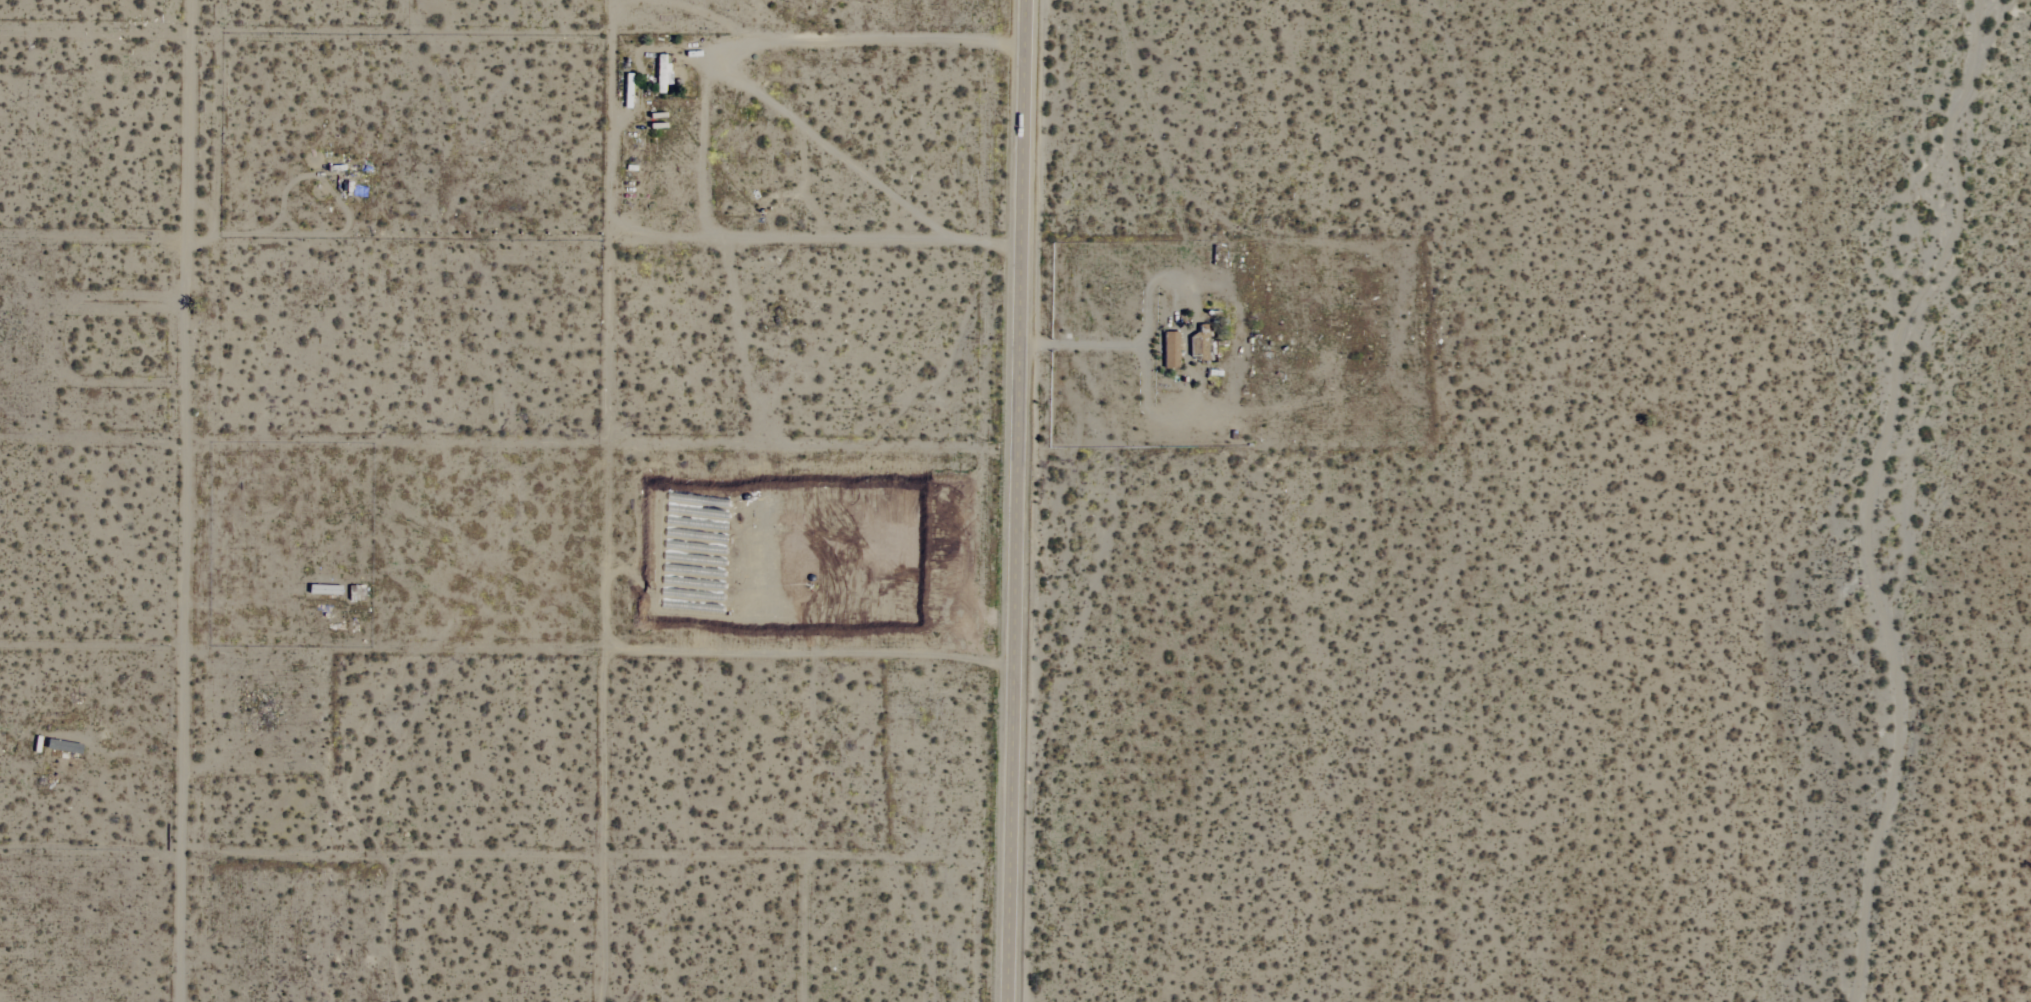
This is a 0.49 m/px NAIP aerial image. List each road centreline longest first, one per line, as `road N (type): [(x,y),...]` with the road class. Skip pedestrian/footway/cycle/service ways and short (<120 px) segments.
road 1 (residential): [(178,1001),(187,0)]
road 2 (tertiary): [(1013,1001),(1015,0)]

